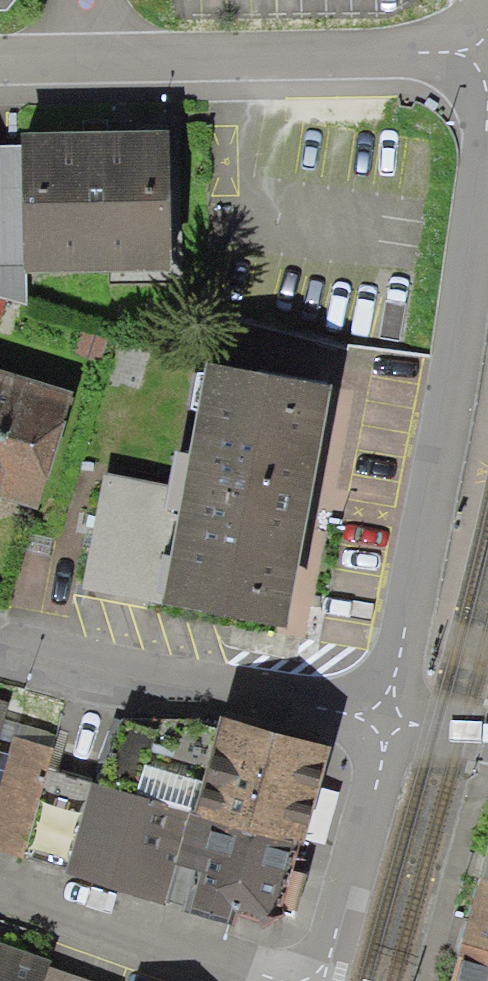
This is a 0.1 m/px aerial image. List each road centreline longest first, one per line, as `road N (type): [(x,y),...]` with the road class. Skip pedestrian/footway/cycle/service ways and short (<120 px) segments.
road 1 (residential): [(487,108),(452,387),(391,711)]
road 2 (residential): [(0,58),(403,50),(451,58),(487,76)]
road 3 (residential): [(391,711),(233,686),(117,681),(0,656)]
road 4 (residential): [(0,886),(263,980)]
road 5 (residential): [(391,711),(325,980)]

